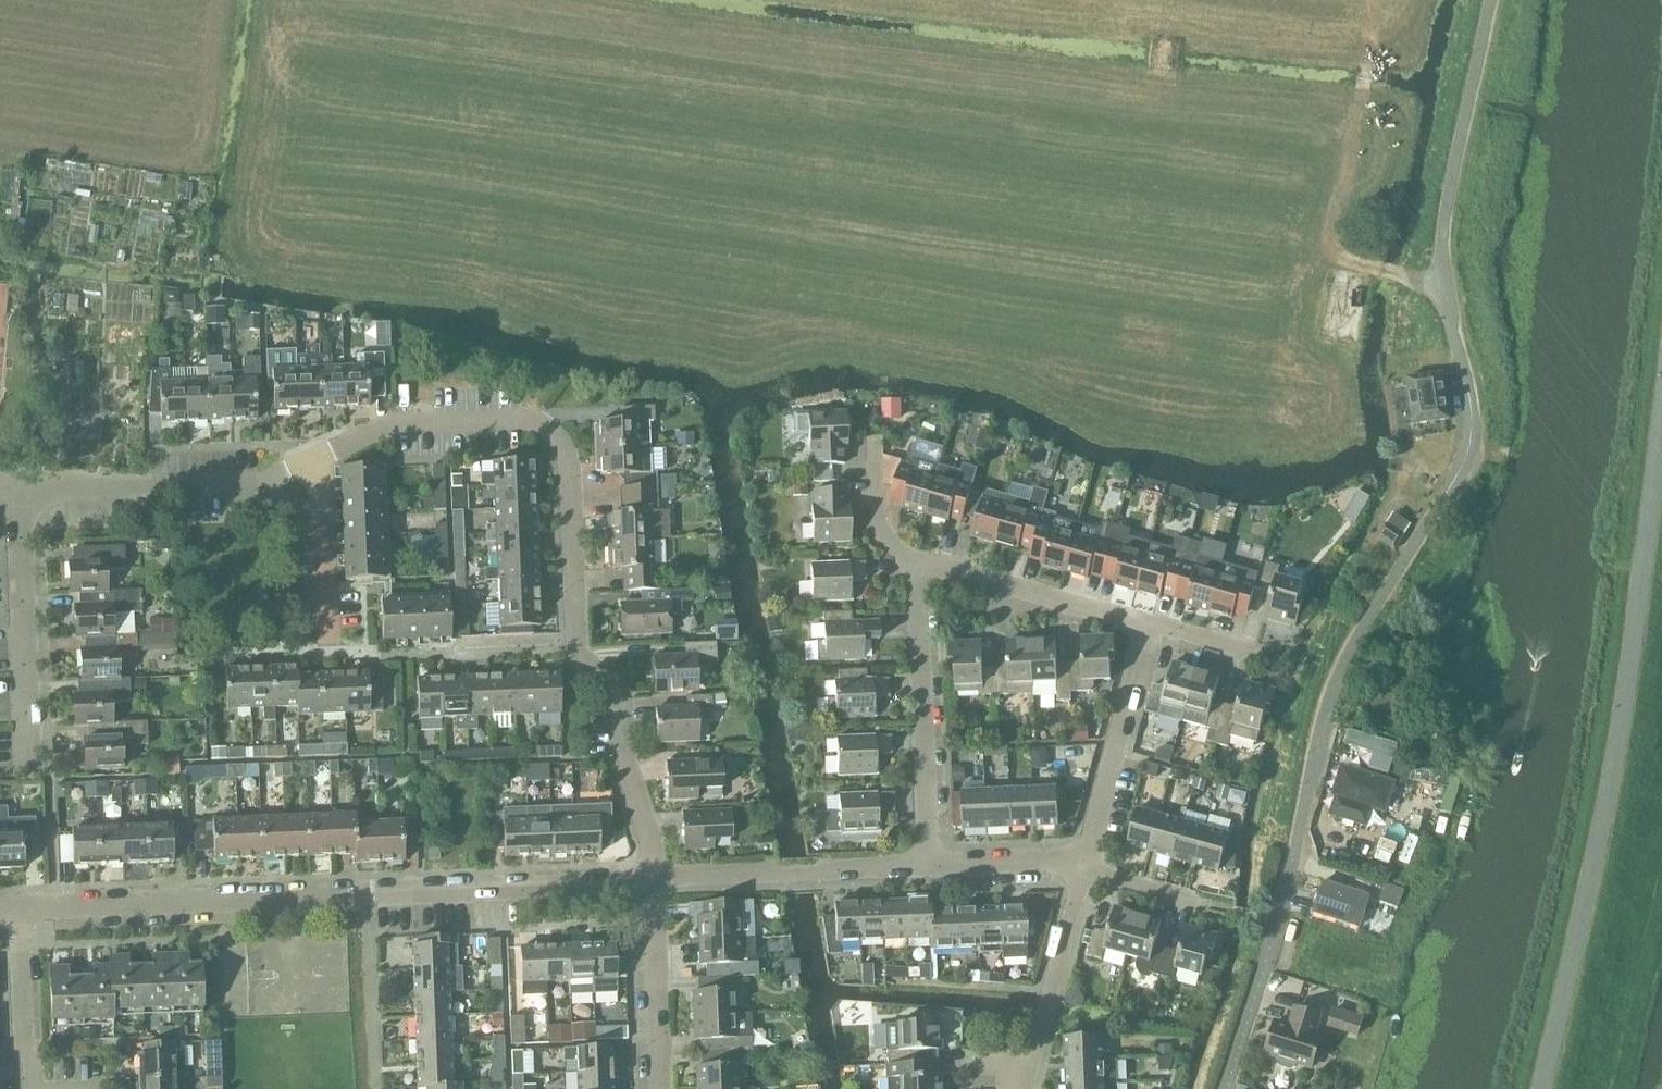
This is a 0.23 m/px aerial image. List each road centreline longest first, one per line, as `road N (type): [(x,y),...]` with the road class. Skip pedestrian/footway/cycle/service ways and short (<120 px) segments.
road 1 (residential): [(1230,1088),(1343,671),(1469,467),(1478,422),(1440,271),(1489,0)]
road 2 (unclassified): [(1536,1088),(1618,705),(1661,368)]
road 3 (residential): [(656,884),(624,765),(620,687),(574,650),(561,443),(535,426),(397,428),(315,459)]
road 4 (residential): [(19,909),(656,884)]
road 5 (track): [(1366,0),(1370,63),(1335,233),(1338,254),(1444,286)]
road 6 (residential): [(936,869),(919,565)]
road 7 (residential): [(23,490),(257,484),(315,459)]
road 8 (residential): [(27,768),(23,490)]
road 9 (residential): [(1083,866),(1150,628)]
road 10 (residential): [(1150,628),(919,565)]
road 11 (residential): [(1025,1088),(1083,866)]
road 12 (residential): [(664,1088),(656,884)]
road 13 (residential): [(330,657),(315,459)]
road 14 (residential): [(27,1088),(19,909)]
road 15 (residential): [(656,884),(818,876)]
road 16 (residential): [(1083,866),(936,869)]
road 17 (residential): [(919,565),(892,548),(882,530),(876,451)]

